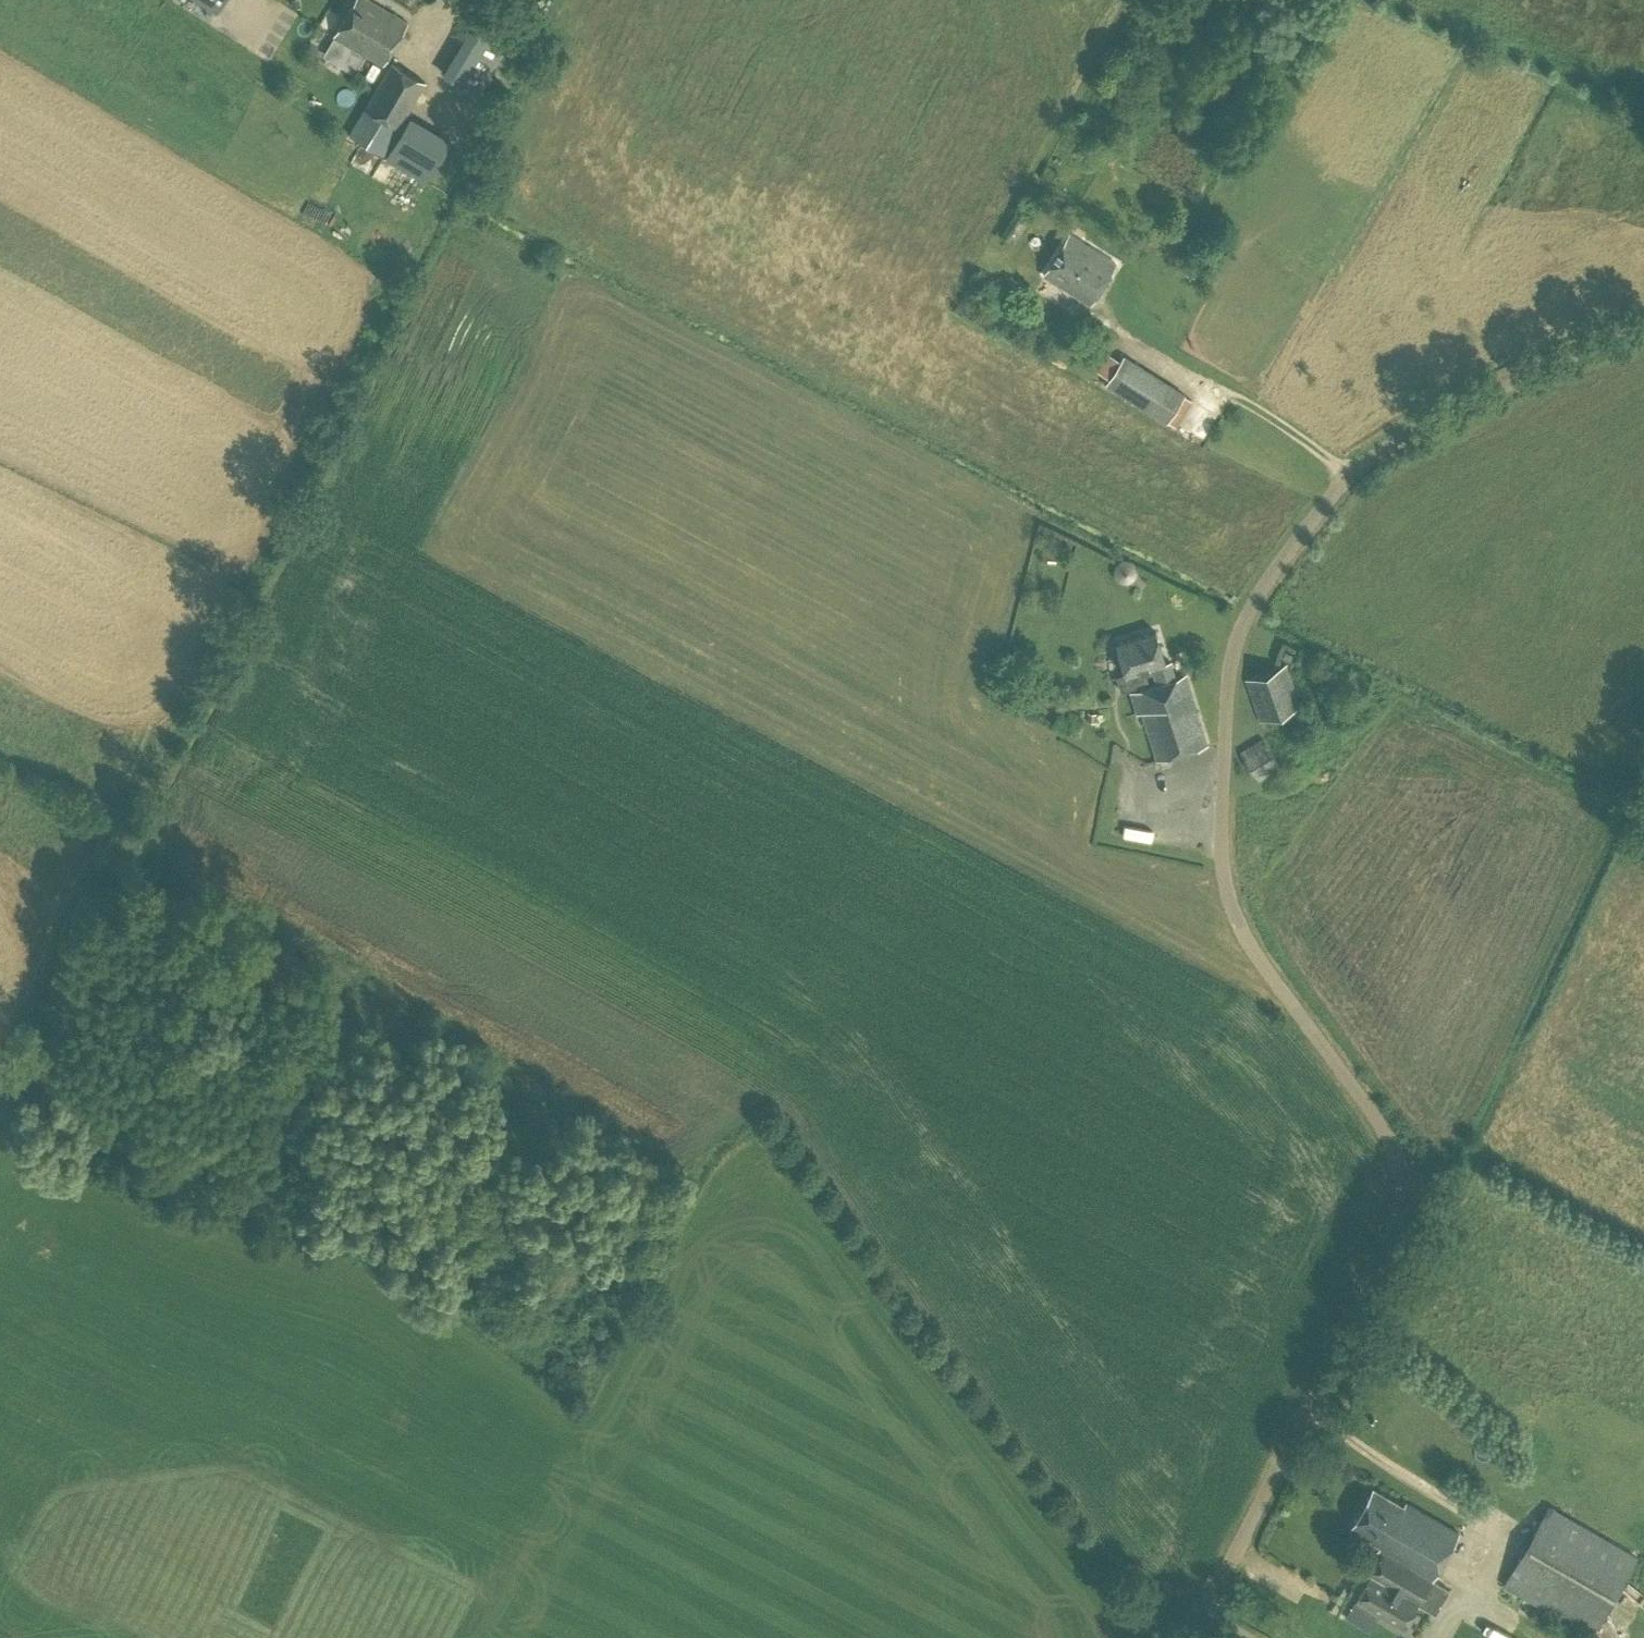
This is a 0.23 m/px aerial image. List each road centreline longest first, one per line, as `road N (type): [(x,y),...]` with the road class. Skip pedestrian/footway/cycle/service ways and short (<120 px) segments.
road 1 (unclassified): [(1198,1637),(1391,1268),(1402,1205),(1389,1157),(1255,965),(1233,893),(1223,796),(1227,679),(1238,638),(1319,510),(1359,467),(1509,384),(1643,326)]

